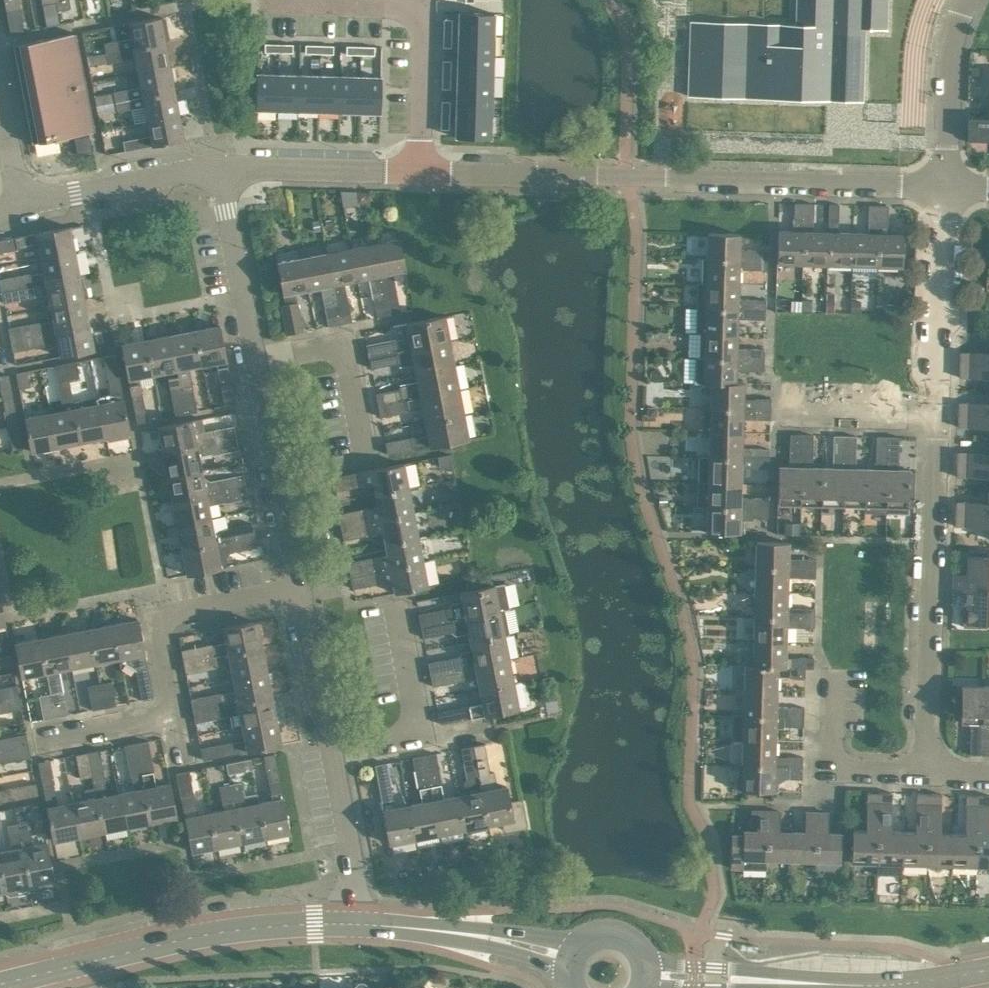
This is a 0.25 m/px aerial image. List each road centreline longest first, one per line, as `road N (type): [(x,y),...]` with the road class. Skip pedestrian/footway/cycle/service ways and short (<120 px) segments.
road 1 (residential): [(926,770),(943,184)]
road 2 (residential): [(419,169),(943,184)]
road 3 (tertiary): [(89,957),(255,923),(369,920)]
road 4 (tertiary): [(897,981),(649,969)]
road 5 (residential): [(299,582),(157,612),(176,712)]
road 6 (residential): [(299,582),(255,356)]
road 7 (residential): [(332,751),(424,732),(397,601)]
road 8 (residential): [(255,356),(343,339),(367,454)]
road 9 (residential): [(217,165),(419,169)]
road 10 (residential): [(255,356),(217,165)]
road 11 (residential): [(26,199),(217,165)]
road 12 (residential): [(926,770),(832,767),(836,674)]
road 13 (residential): [(943,184),(949,55),(963,0)]
road 14 (residential): [(369,920),(332,751)]
road 15 (residential): [(332,751),(299,582)]
road 16 (residential): [(426,0),(419,169)]
road 17 (residential): [(26,199),(0,56)]
road 18 (residential): [(176,712),(37,740)]
road 19 (tertiary): [(570,956),(435,929)]

